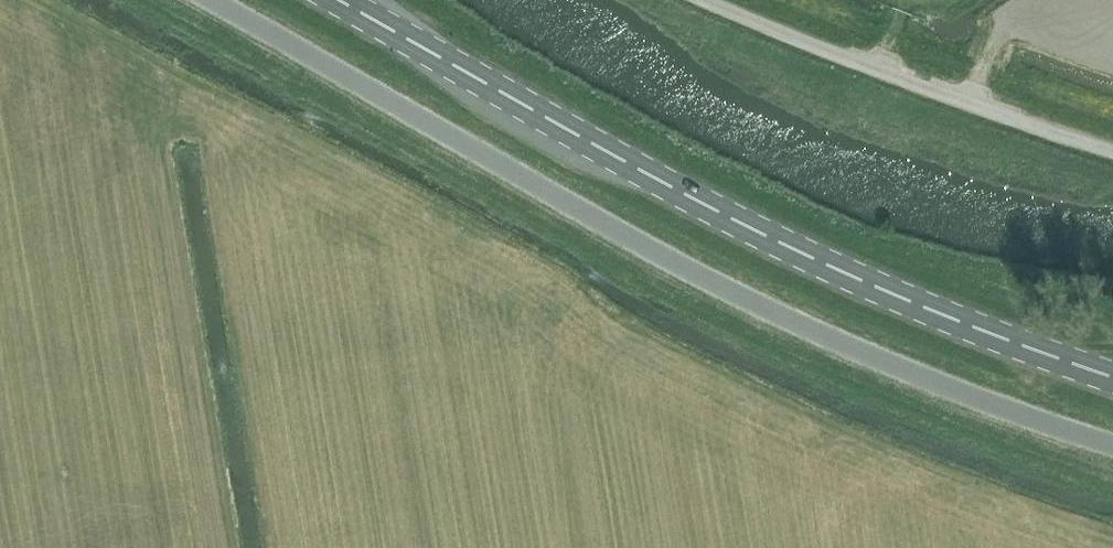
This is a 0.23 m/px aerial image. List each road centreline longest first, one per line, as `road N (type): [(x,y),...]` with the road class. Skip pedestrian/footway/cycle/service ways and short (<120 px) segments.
road 1 (unclassified): [(211,0),(709,281),(987,404),(1112,445)]
road 2 (primary): [(1112,376),(777,241),(342,0)]
road 3 (unclassified): [(1112,150),(928,92),(704,0)]

